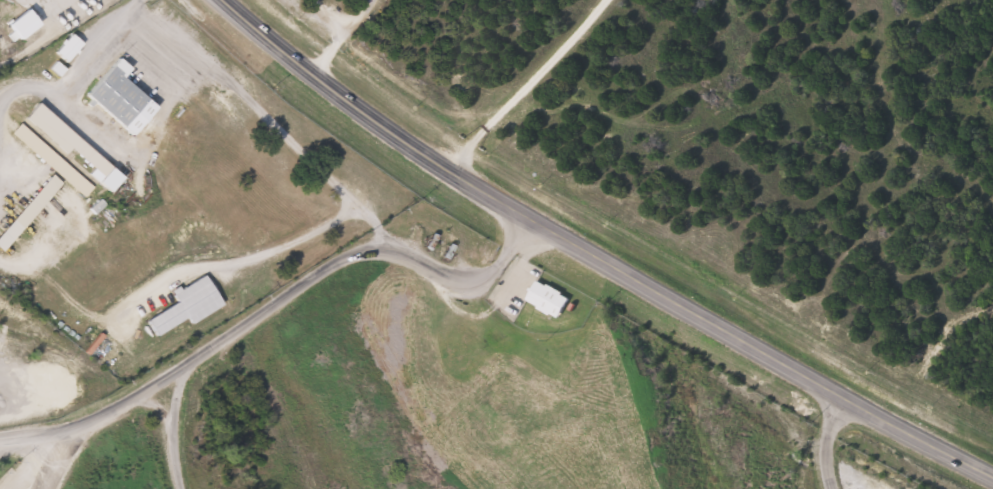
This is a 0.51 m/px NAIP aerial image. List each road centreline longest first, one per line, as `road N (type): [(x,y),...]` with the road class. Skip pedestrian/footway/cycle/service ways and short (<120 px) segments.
road 1 (secondary): [(992,475),(454,172),(231,0)]
road 2 (residential): [(454,172),(611,0)]

